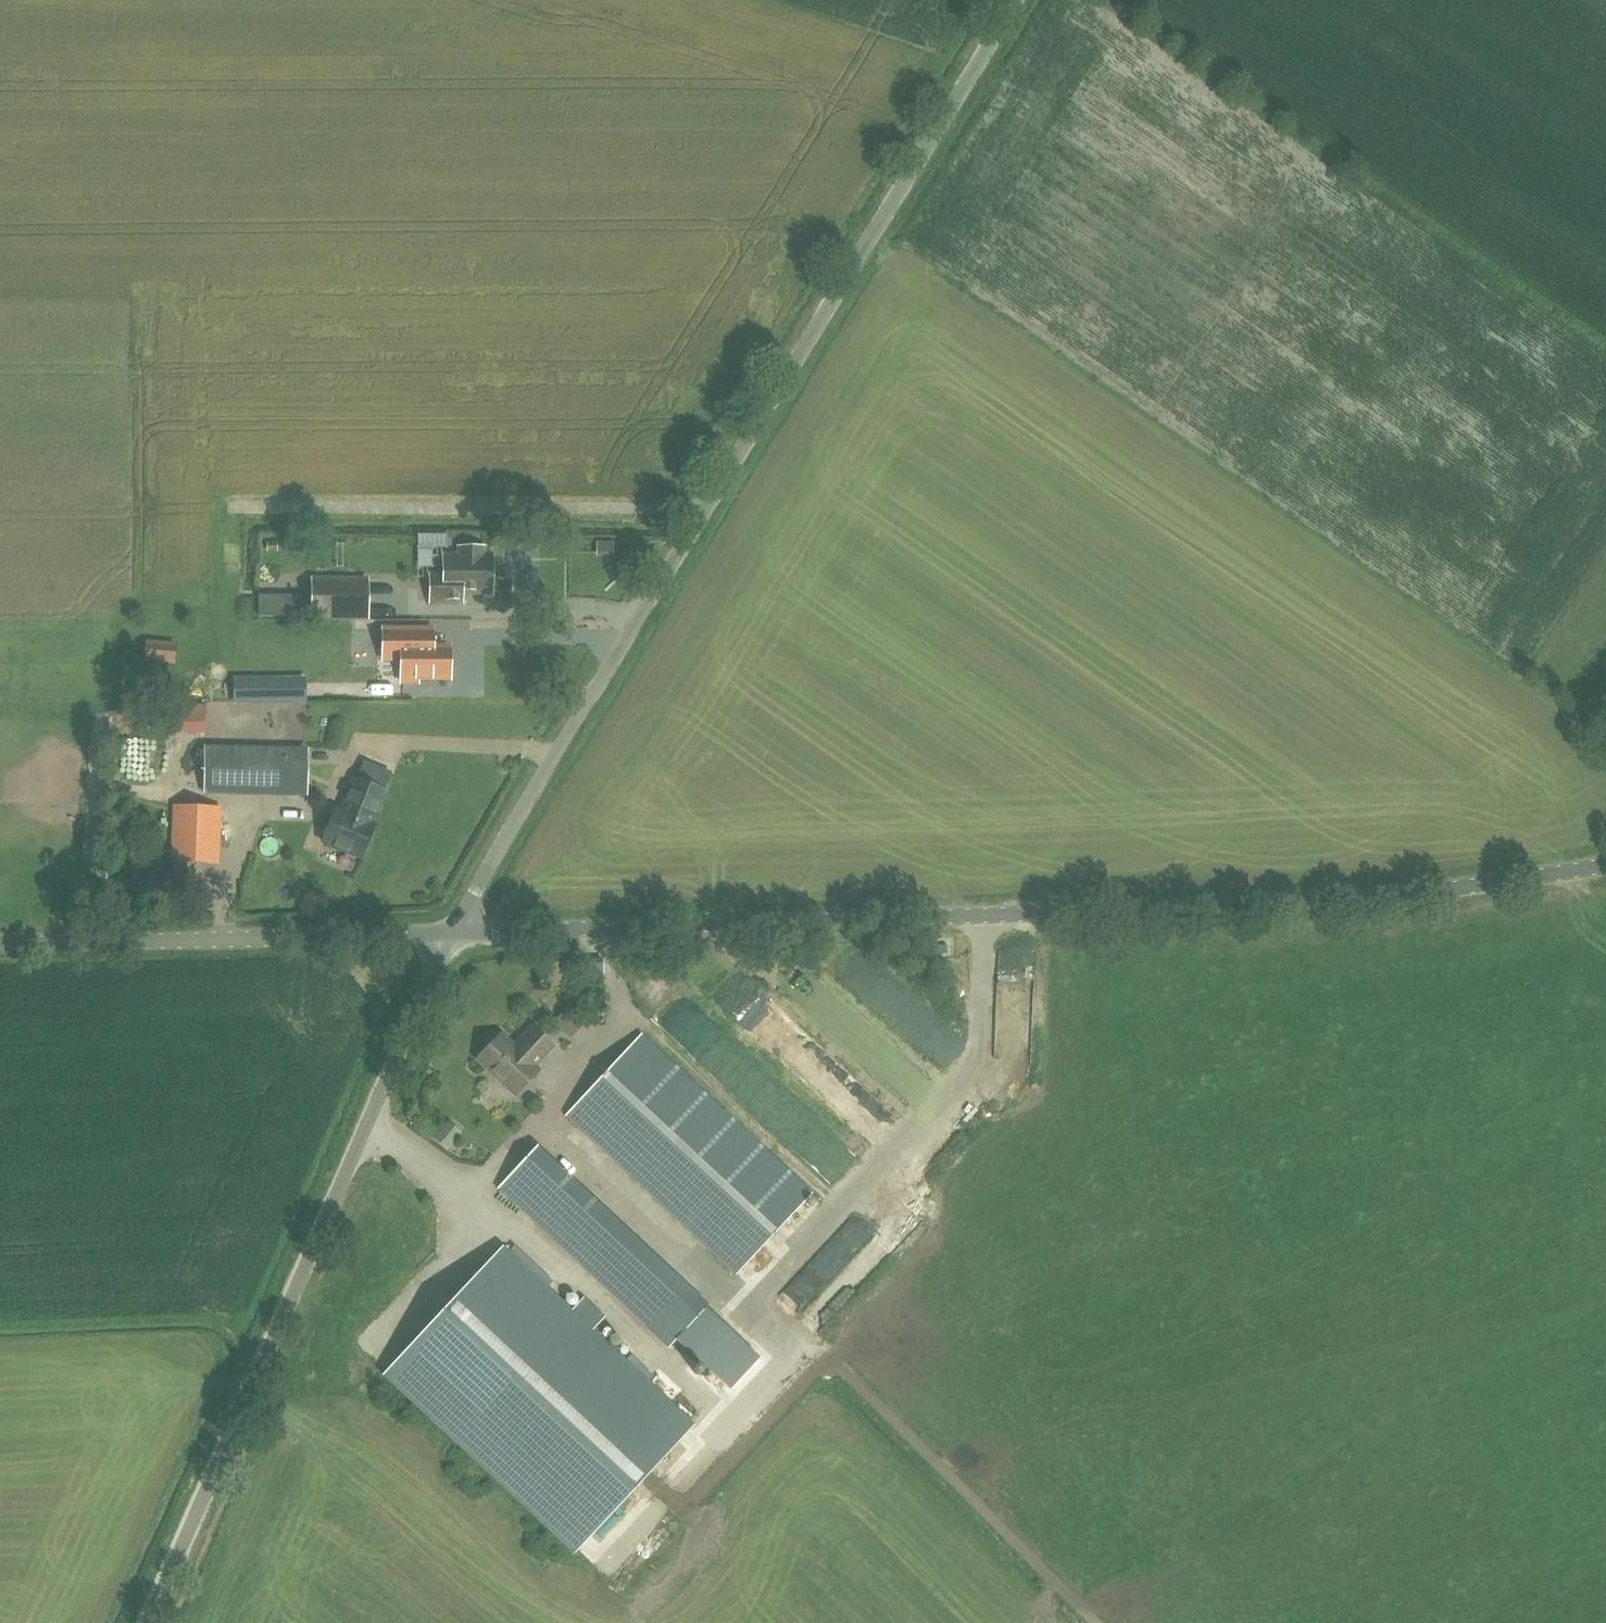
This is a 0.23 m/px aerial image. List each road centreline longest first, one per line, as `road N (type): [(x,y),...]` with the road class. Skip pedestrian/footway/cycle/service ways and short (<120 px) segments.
road 1 (unclassified): [(450,935),(1373,899),(1605,867)]
road 2 (unclassified): [(450,935),(1014,0)]
road 3 (unclassified): [(144,1622),(450,935)]
road 4 (unclassified): [(0,946),(450,935)]

